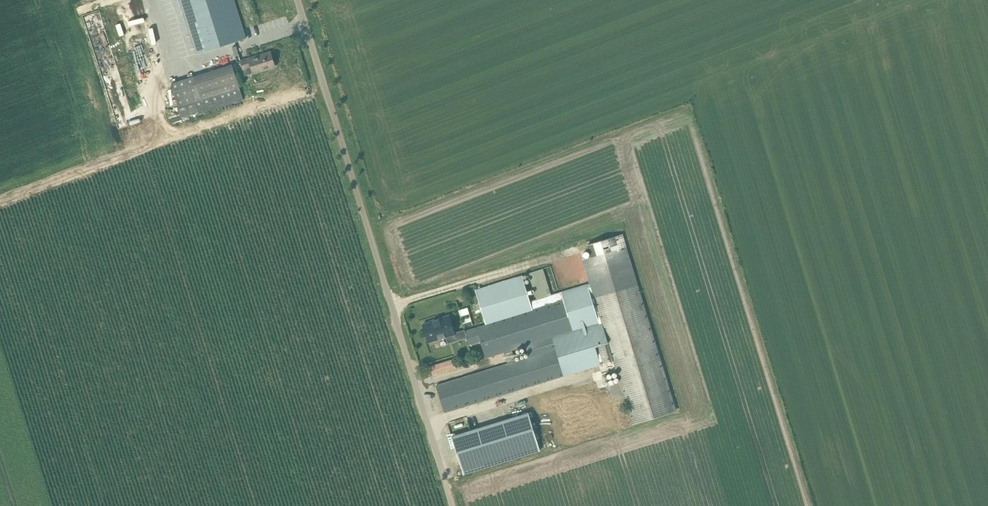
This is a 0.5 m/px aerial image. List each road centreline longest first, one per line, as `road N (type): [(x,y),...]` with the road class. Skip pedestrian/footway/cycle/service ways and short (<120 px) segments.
road 1 (unclassified): [(446,482),(297,0)]

